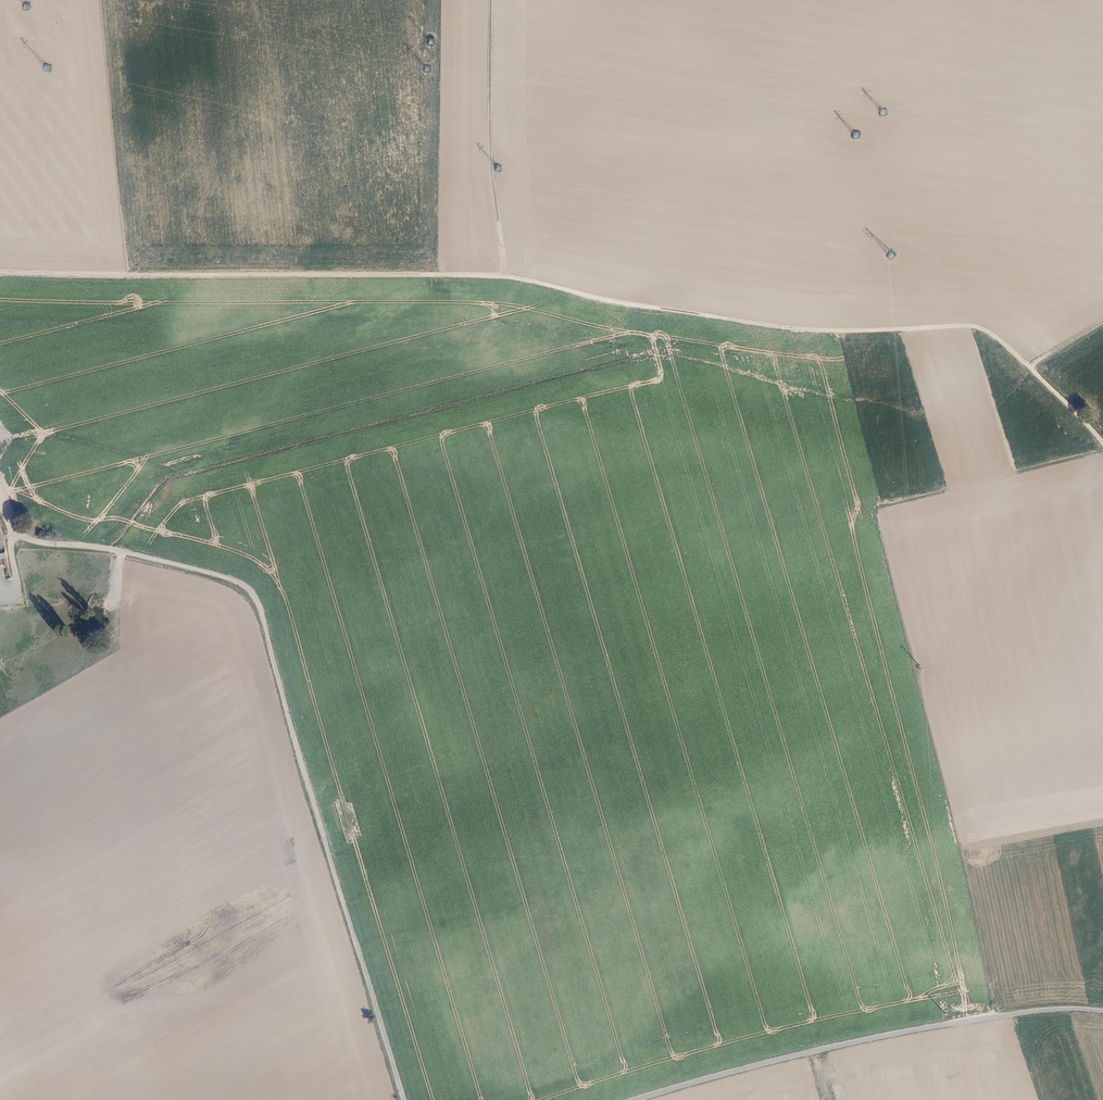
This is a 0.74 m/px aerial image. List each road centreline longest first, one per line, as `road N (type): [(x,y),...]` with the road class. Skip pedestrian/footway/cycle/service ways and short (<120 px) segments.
road 1 (track): [(0,504),(21,539),(213,574),(255,600),(405,1099)]
road 2 (track): [(1102,445),(1031,367),(978,328),(798,328),(504,277)]
road 3 (track): [(504,277),(0,271)]
road 4 (unclassified): [(635,1099),(920,1029),(1041,1010),(1102,1010)]
road 5 (track): [(485,0),(487,131),(504,277)]

